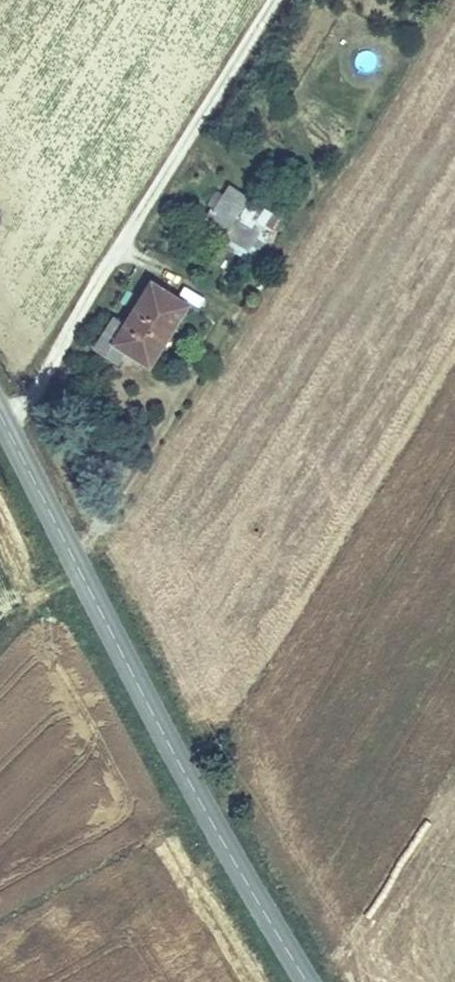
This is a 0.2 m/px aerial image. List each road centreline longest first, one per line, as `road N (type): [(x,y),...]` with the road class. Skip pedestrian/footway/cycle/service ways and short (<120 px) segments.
road 1 (tertiary): [(0,414),(164,731),(312,981)]

